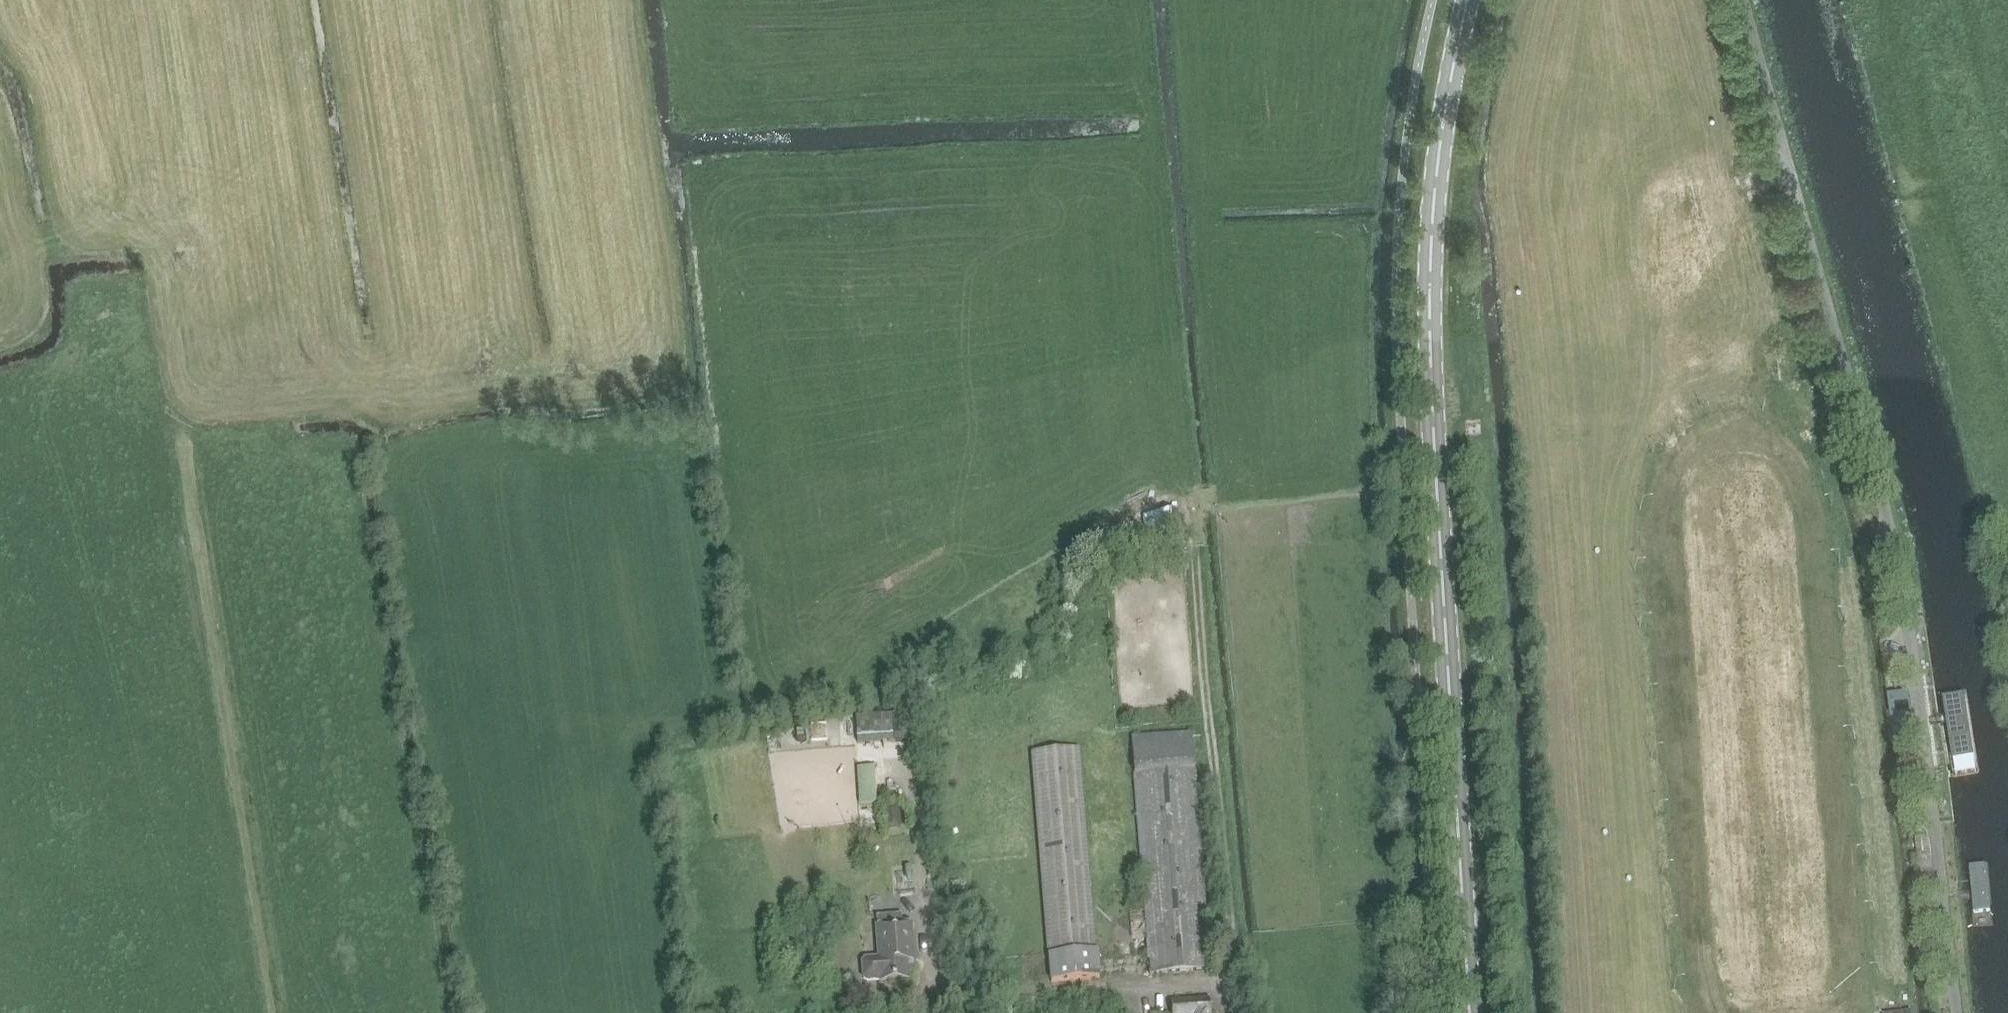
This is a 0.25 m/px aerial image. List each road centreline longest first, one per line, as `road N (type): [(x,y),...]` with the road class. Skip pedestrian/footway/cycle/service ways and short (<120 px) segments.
road 1 (unclassified): [(1953,1012),(1901,585),(1745,0)]
road 2 (primary): [(1469,1012),(1431,252),(1451,69),(1468,0)]
road 3 (track): [(1234,1012),(1225,990),(1215,986),(934,994)]

